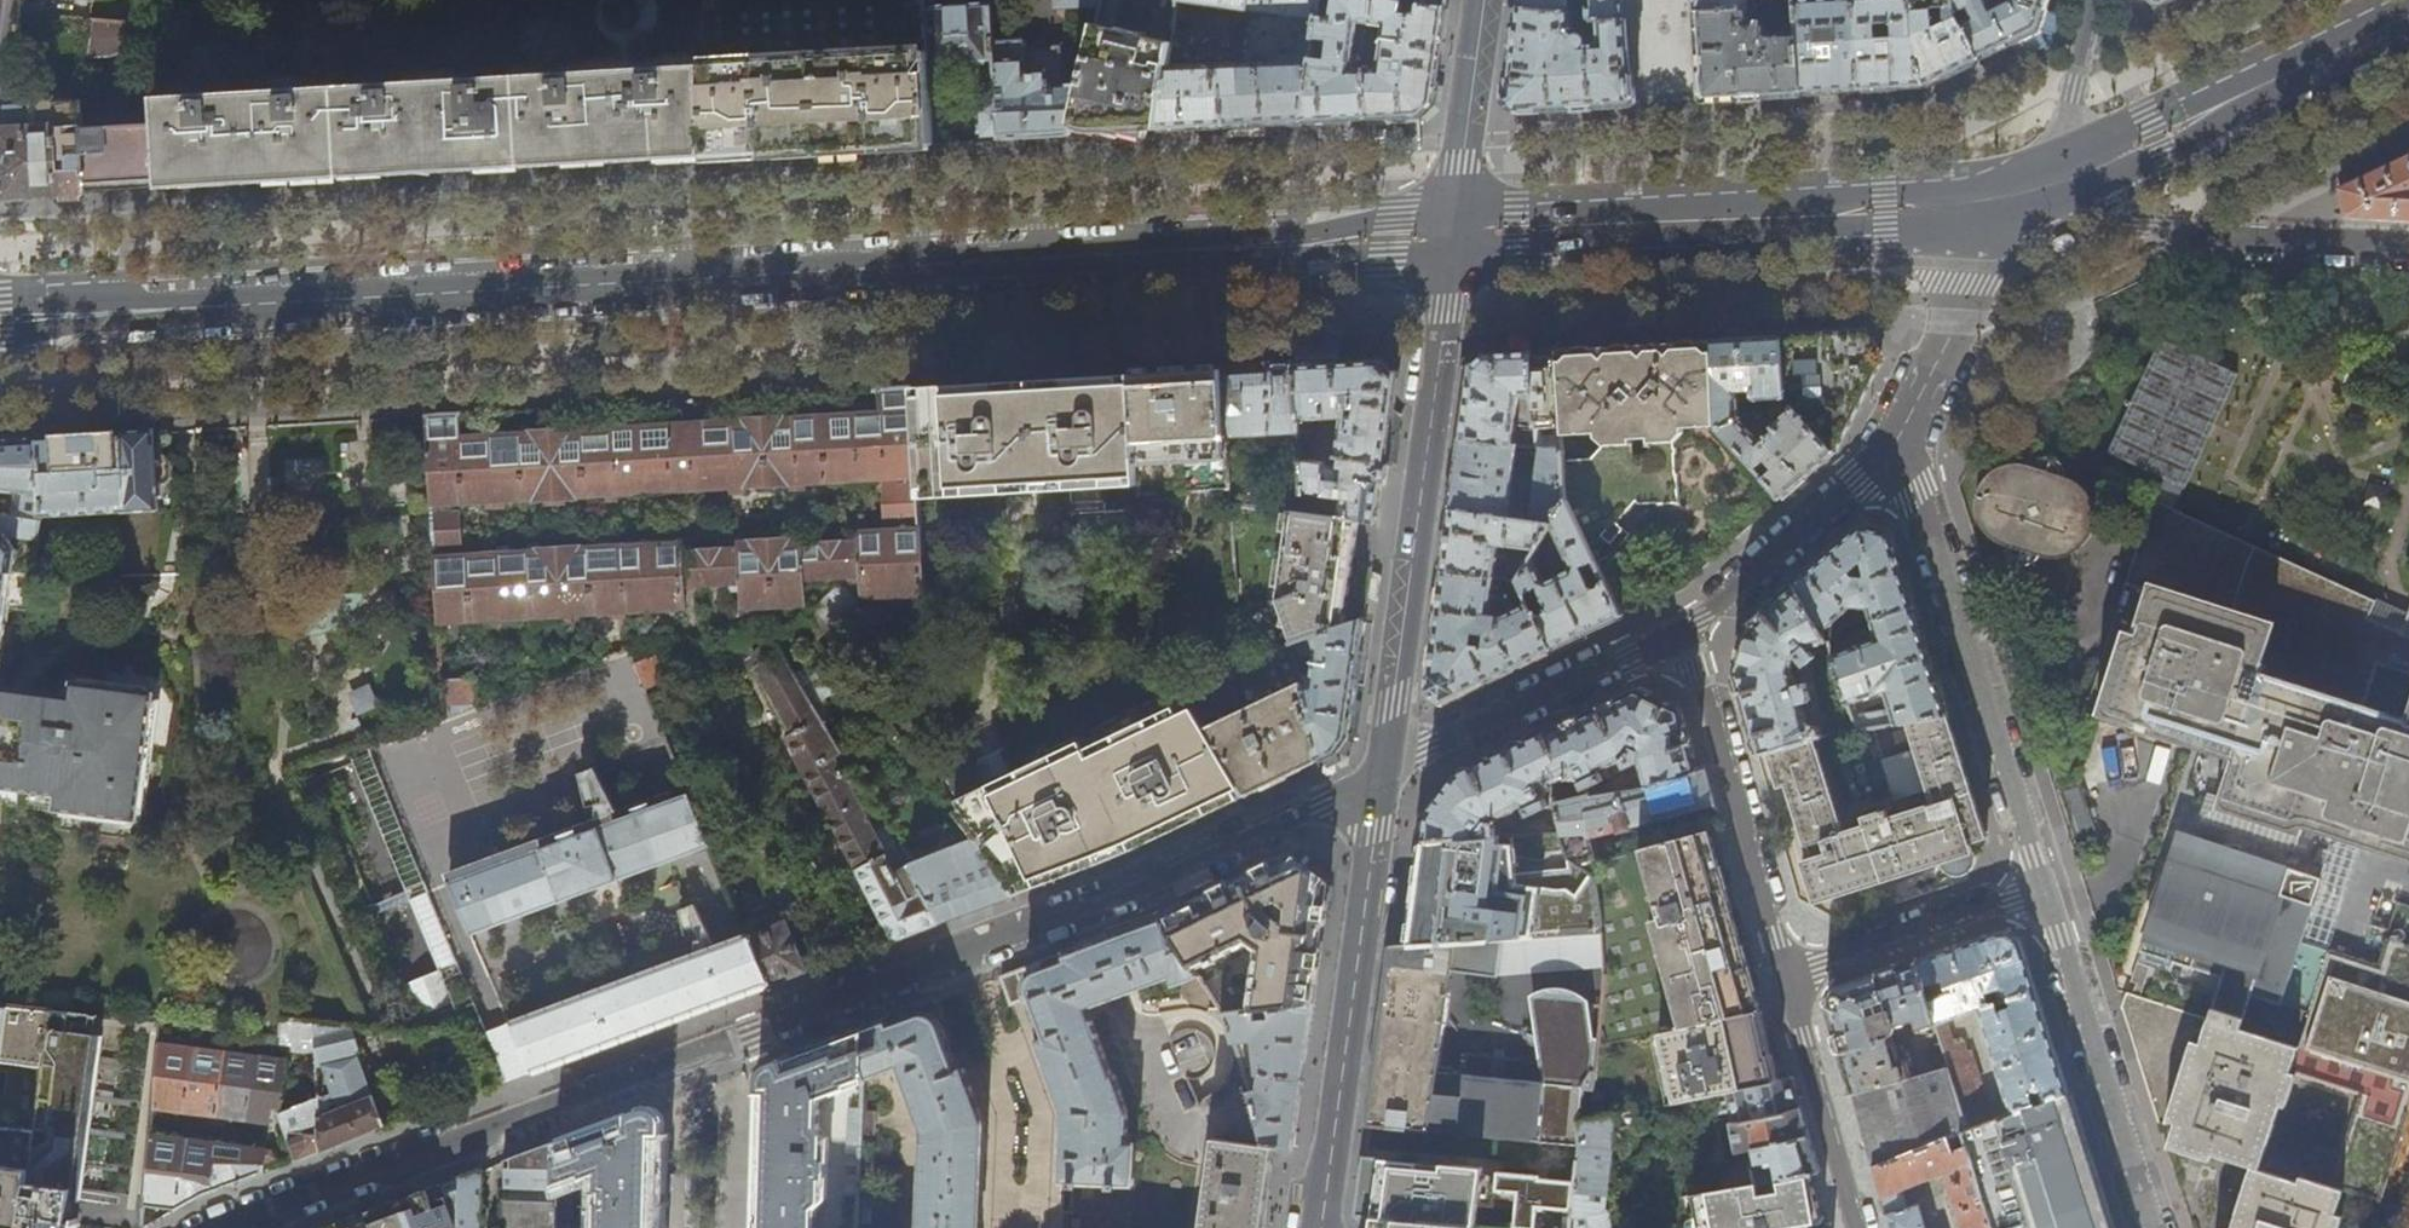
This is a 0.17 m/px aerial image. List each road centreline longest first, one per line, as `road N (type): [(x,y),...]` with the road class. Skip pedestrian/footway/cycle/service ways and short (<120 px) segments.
road 1 (secondary): [(1452,236),(0,317)]
road 2 (residential): [(221,1227),(472,1136),(492,1138),(1146,887),(1381,773)]
road 3 (secondary): [(2009,196),(1886,211),(1452,236)]
road 4 (tertiary): [(1381,773),(1452,236)]
road 5 (residential): [(2043,885),(1901,445)]
road 6 (tertiary): [(1381,773),(1322,1227)]
road 7 (secondary): [(2408,19),(2076,176)]
road 8 (residential): [(2150,1227),(2043,885)]
road 9 (residential): [(1689,634),(1786,974)]
road 10 (residential): [(2076,176),(2145,228),(2408,246)]
road 11 (residential): [(1381,773),(1689,634)]
road 12 (residential): [(1689,634),(1901,445)]
road 13 (residential): [(2043,885),(1786,974)]
road 14 (residential): [(1901,445),(2009,196)]
road 15 (residential): [(1786,974),(1859,1227)]
road 16 (tertiary): [(1452,236),(1485,0)]
road 17 (residential): [(2096,0),(2067,122),(2076,176)]

